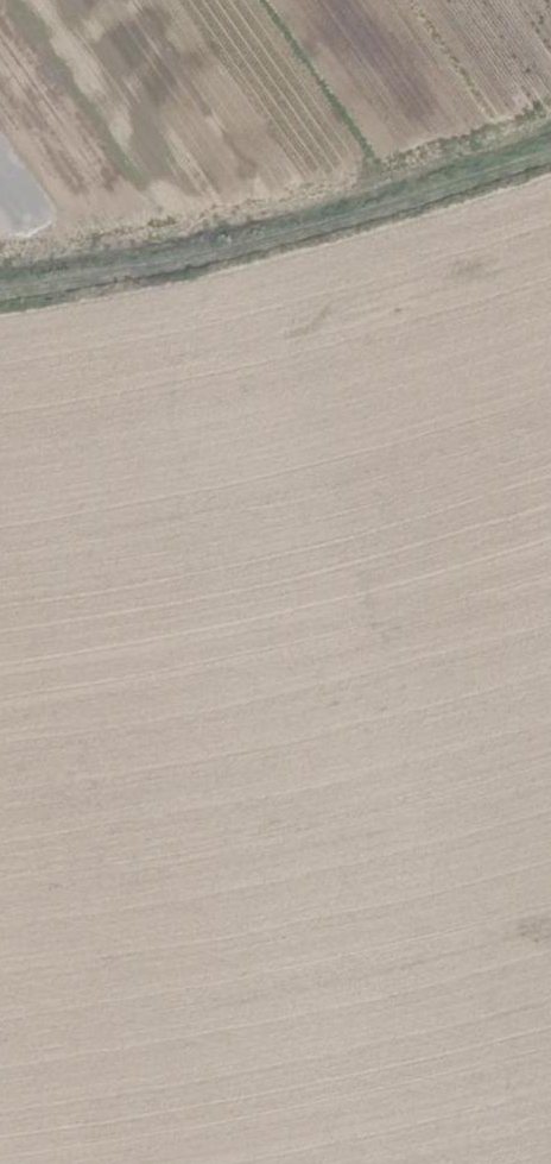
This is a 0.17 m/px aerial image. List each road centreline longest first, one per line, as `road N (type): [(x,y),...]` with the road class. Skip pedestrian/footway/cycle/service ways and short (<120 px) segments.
road 1 (track): [(550,159),(337,231),(0,297)]

